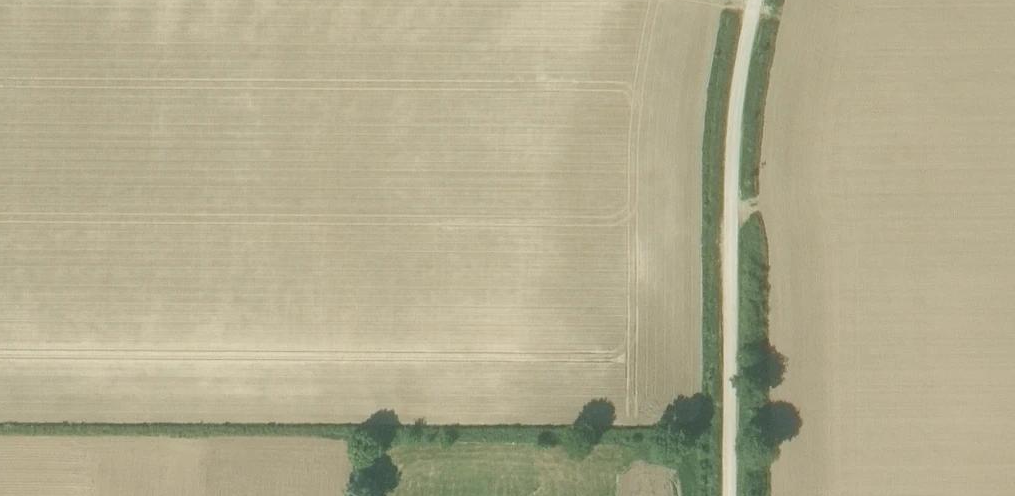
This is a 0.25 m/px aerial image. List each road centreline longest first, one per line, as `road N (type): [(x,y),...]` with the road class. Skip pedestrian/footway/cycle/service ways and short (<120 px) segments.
road 1 (unclassified): [(760,0),(737,132),(729,495)]

